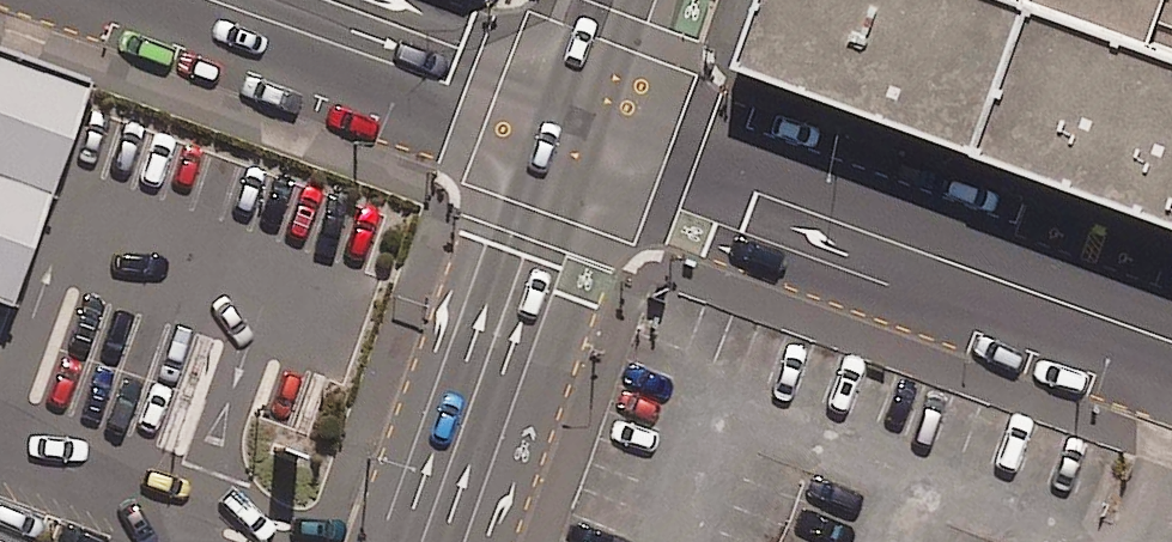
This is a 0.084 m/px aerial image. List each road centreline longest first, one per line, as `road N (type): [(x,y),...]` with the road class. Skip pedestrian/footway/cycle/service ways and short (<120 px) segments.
road 1 (tertiary): [(585,133),(1171,342)]
road 2 (trunk): [(436,541),(585,133)]
road 3 (tertiary): [(213,0),(585,133)]
road 4 (trunk): [(585,133),(633,0)]

